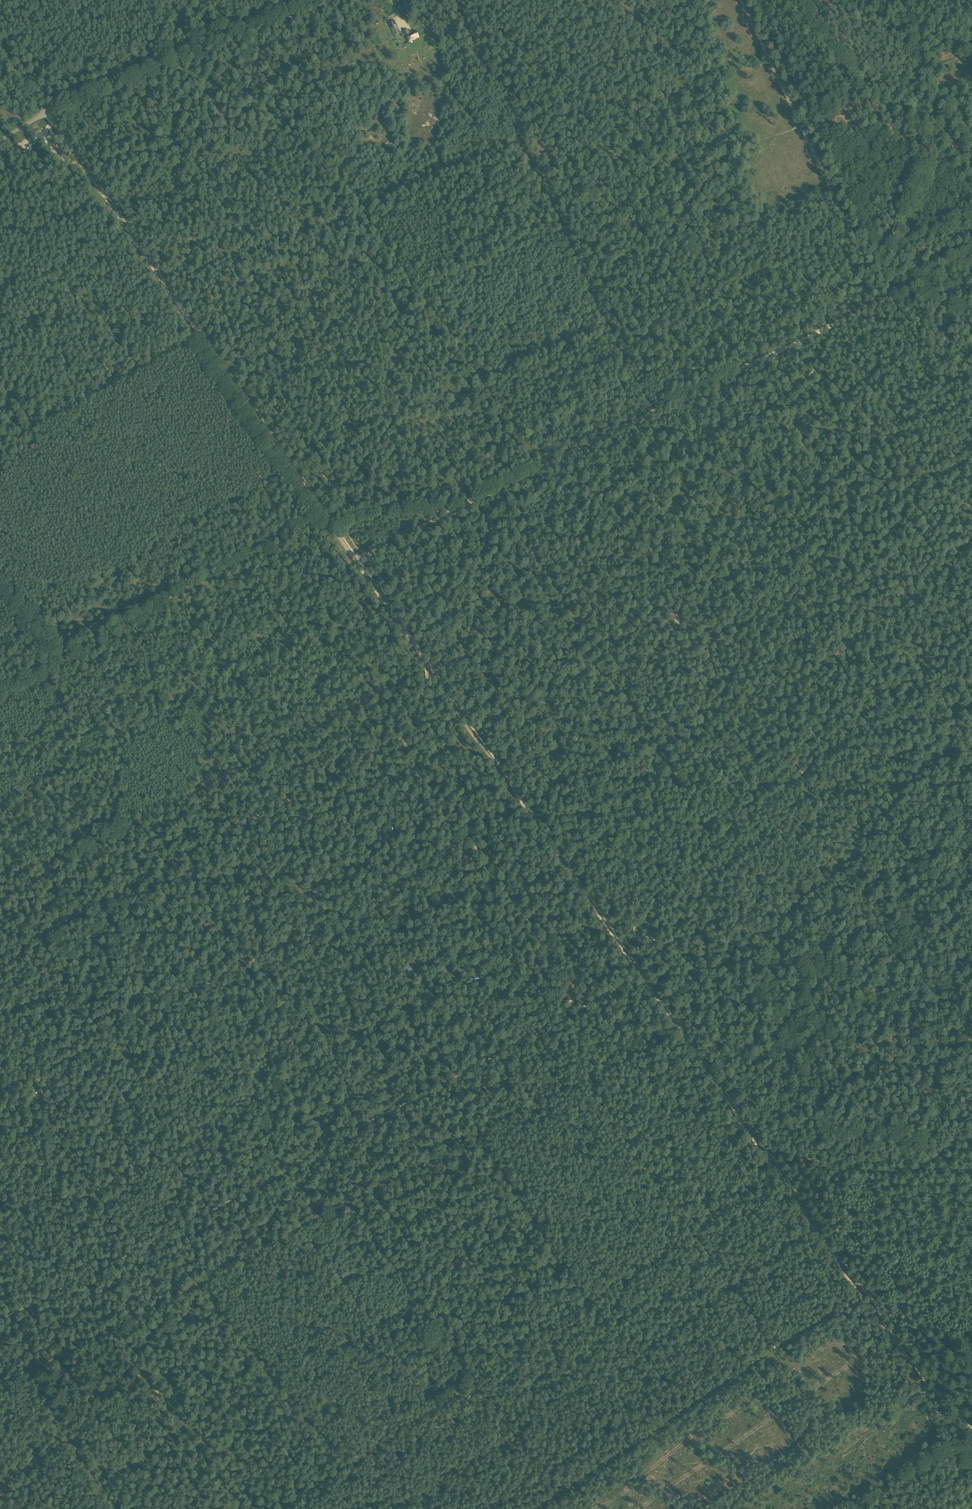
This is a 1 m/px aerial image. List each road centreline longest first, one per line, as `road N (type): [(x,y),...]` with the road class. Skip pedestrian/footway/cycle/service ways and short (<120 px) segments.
road 1 (track): [(0,897),(429,667),(407,734),(0,957)]
road 2 (track): [(0,1385),(676,1028)]
road 3 (track): [(641,978),(0,1321)]
road 4 (track): [(780,1177),(284,1508)]
road 5 (track): [(664,1011),(355,560)]
road 6 (track): [(0,1093),(474,838)]
road 7 (track): [(176,860),(305,1057),(533,927)]
road 8 (track): [(578,623),(572,644),(629,700),(679,779),(879,623)]
road 9 (track): [(0,803),(137,736),(230,662),(280,647),(379,595)]
road 10 (track): [(863,1296),(802,1327),(527,1508)]
road 11 (track): [(953,755),(921,776),(777,919),(693,978),(664,1011)]
road 12 (track): [(961,1445),(758,1147)]
road 13 (track): [(406,735),(585,1006)]
road 14 (track): [(879,286),(740,0)]
road 15 (track): [(56,660),(324,515)]
road 16 (unclassified): [(46,113),(309,0)]
road 17 (track): [(53,123),(199,337)]
road 18 (track): [(777,497),(623,564),(578,623)]
road 19 (track): [(971,51),(888,257),(875,263)]
road 20 (track): [(110,1327),(183,1425),(130,1463),(88,1468)]
road 21 (track): [(0,448),(199,337)]
road 22 (track): [(971,1139),(920,1163),(828,1163),(758,1147)]
road 23 (track): [(199,337),(324,515)]
road 24 (track): [(814,364),(971,509)]
road 25 (track): [(879,286),(772,292),(689,250)]
road 26 (track): [(743,1508),(906,1401)]
road 27 (track): [(808,121),(888,298)]
road 28 (track): [(971,1189),(940,1246),(908,1365)]
road 29 (track): [(777,497),(816,471),(777,404),(783,389),(814,364)]
road 30 (track): [(758,1147),(664,1011)]
road 31 (track): [(27,1371),(116,1508)]
road 32 (track): [(879,623),(777,497)]
road 33 (track): [(578,623),(492,493)]
road 34 (track): [(679,779),(564,866)]
road 35 (track): [(965,738),(879,623)]
road 36 (track): [(751,0),(808,121)]
road 37 (track): [(928,71),(808,121)]
road 38 (track): [(689,250),(743,368)]
road 39 (track): [(329,775),(395,879)]
road 40 (track): [(250,819),(317,922)]
road 41 (track): [(97,903),(163,1005)]

